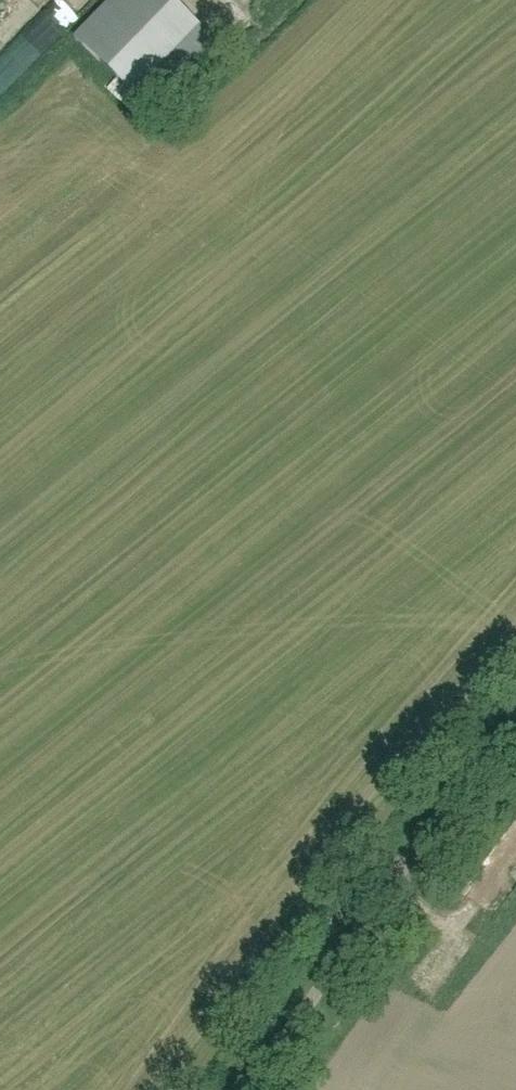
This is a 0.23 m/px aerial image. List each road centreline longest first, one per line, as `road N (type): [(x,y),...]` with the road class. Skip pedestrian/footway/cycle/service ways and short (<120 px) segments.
road 1 (unclassified): [(515,713),(248,1089)]

